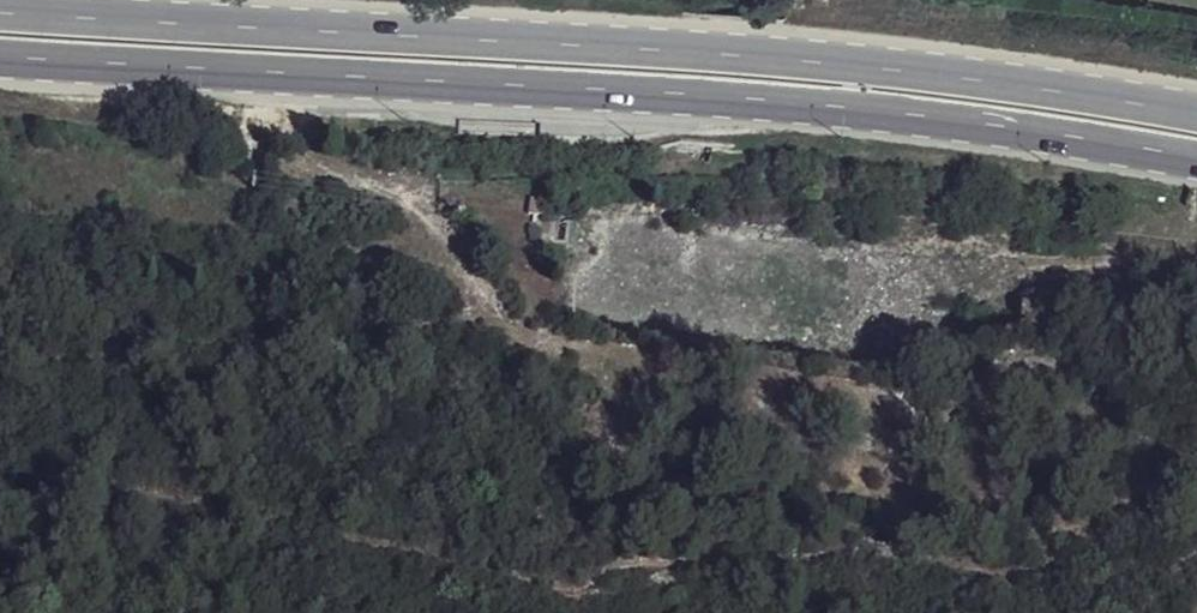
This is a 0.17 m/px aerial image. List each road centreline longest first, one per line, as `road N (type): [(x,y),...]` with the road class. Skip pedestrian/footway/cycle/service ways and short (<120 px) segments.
road 1 (primary): [(0,57),(989,121),(1196,160)]
road 2 (primary): [(1196,107),(671,47),(0,9)]

